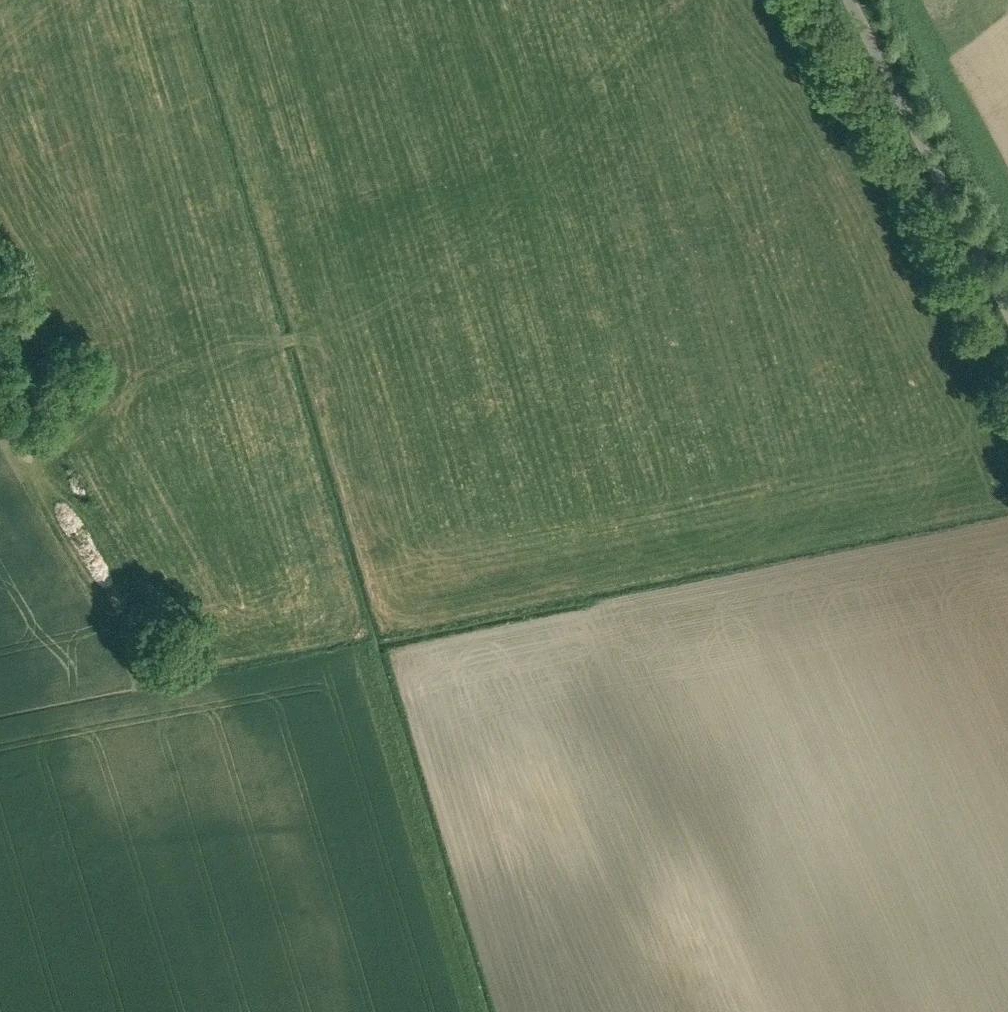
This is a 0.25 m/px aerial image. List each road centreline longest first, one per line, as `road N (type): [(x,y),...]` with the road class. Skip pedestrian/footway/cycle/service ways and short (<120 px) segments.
road 1 (unclassified): [(1007,266),(851,0)]

